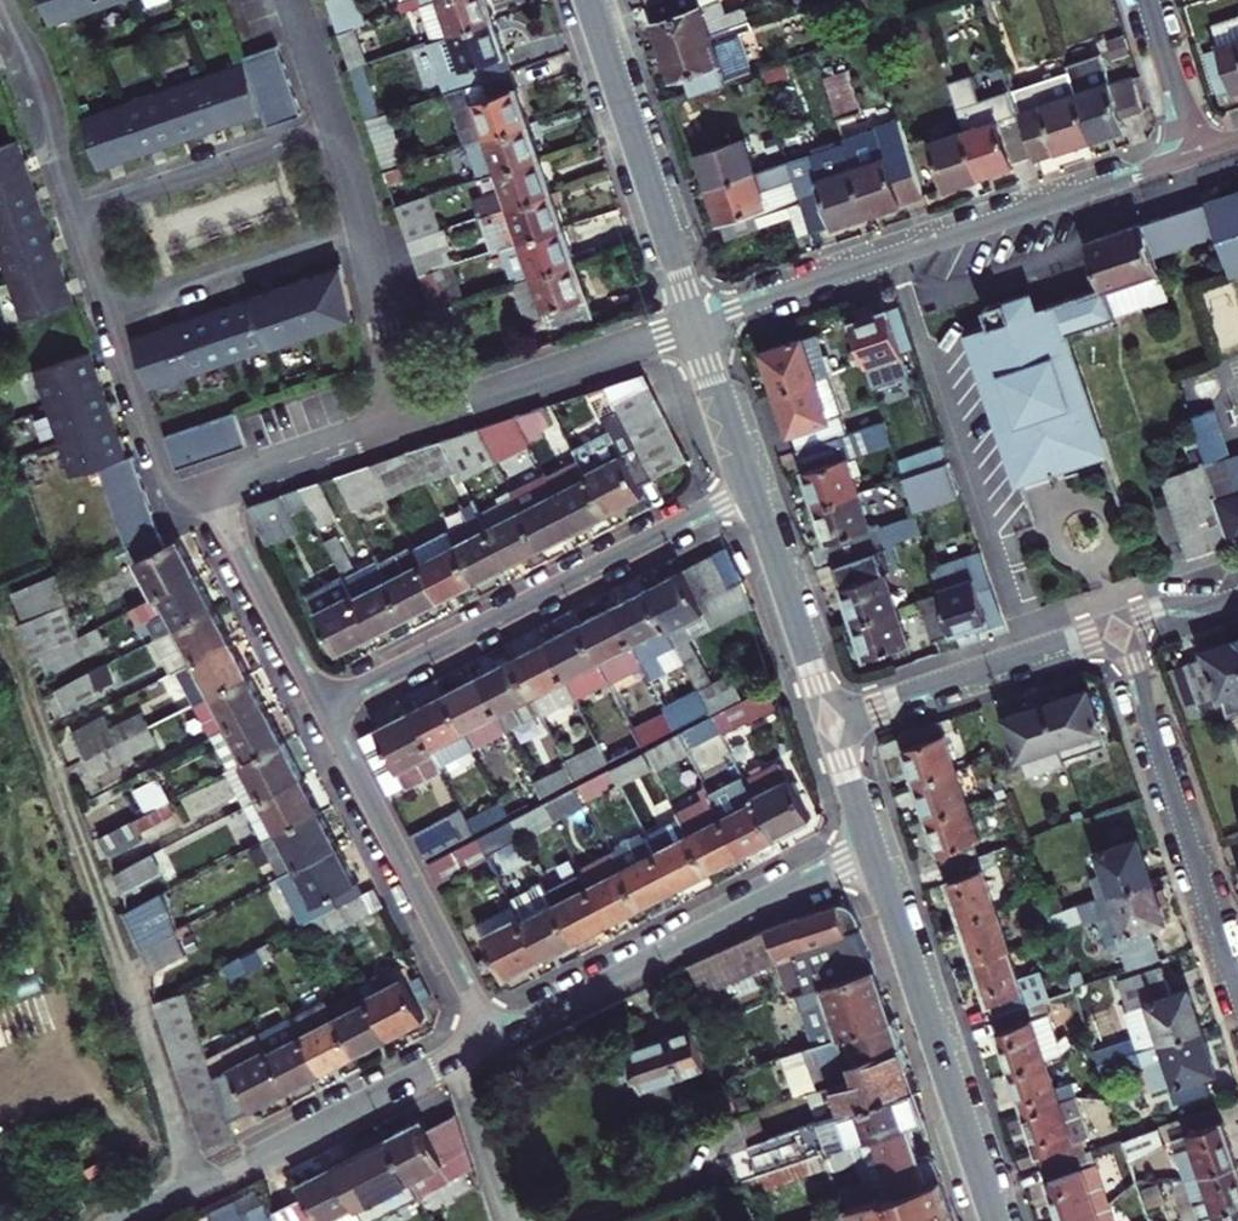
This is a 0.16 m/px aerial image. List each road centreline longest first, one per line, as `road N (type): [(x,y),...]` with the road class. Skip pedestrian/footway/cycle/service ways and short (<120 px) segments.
road 1 (residential): [(696,327),(1196,155)]
road 2 (residential): [(751,488),(321,712)]
road 3 (residential): [(492,1042),(872,848)]
road 4 (residential): [(1237,997),(1112,623)]
road 5 (tertiary): [(994,1220),(872,848)]
road 6 (residential): [(321,712),(492,1042)]
road 7 (residential): [(454,1061),(120,1220)]
road 8 (tertiary): [(696,327),(586,0)]
road 9 (residential): [(696,327),(407,422)]
road 10 (residential): [(1112,623),(829,721)]
road 11 (residential): [(335,128),(74,216)]
road 12 (residential): [(109,317),(363,230)]
road 13 (residential): [(202,493),(321,712)]
road 14 (tertiary): [(829,721),(751,488)]
road 15 (residential): [(1,0),(42,81),(74,216)]
road 16 (residential): [(407,422),(202,493)]
road 17 (residential): [(109,317),(167,486),(182,496),(202,493)]
road 18 (residential): [(407,422),(363,230)]
road 19 (tertiary): [(751,488),(696,327)]
road 20 (residential): [(454,1061),(508,1220)]
road 21 (residential): [(1196,155),(1149,0)]
road 22 (residential): [(335,128),(291,0)]
road 23 (tertiary): [(872,848),(829,721)]
road 24 (residential): [(1237,599),(1112,623)]

